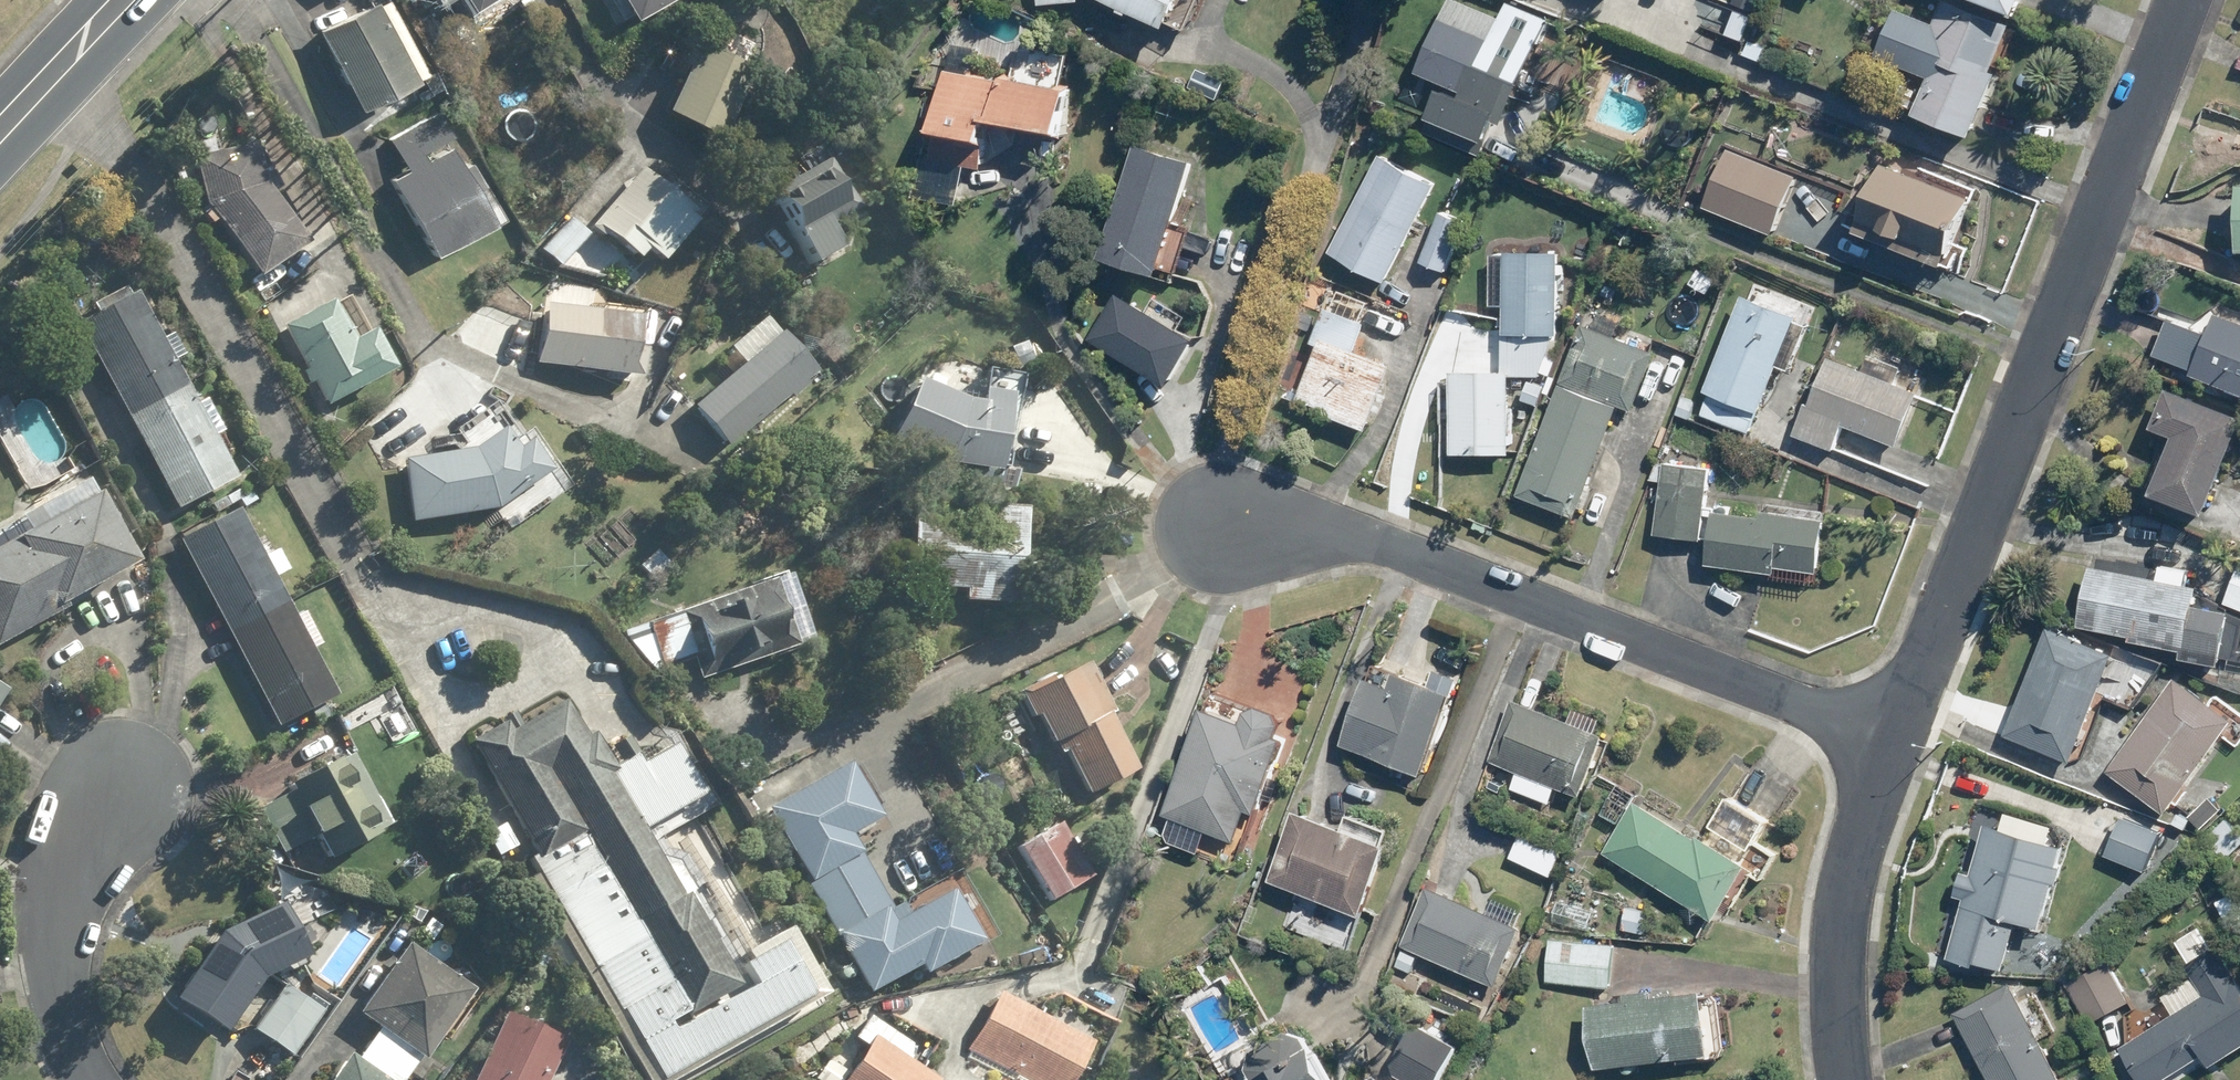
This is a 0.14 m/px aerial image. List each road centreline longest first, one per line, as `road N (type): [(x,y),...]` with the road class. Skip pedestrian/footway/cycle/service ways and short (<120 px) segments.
road 1 (residential): [(2182,0),(1893,736)]
road 2 (residential): [(1224,532),(1386,545),(1893,736)]
road 3 (residential): [(1893,736),(1862,822),(1845,908),(1846,1079)]
road 4 (residential): [(114,788),(59,882),(55,920),(55,959),(91,1079)]
road 5 (primary): [(120,0),(0,129)]

